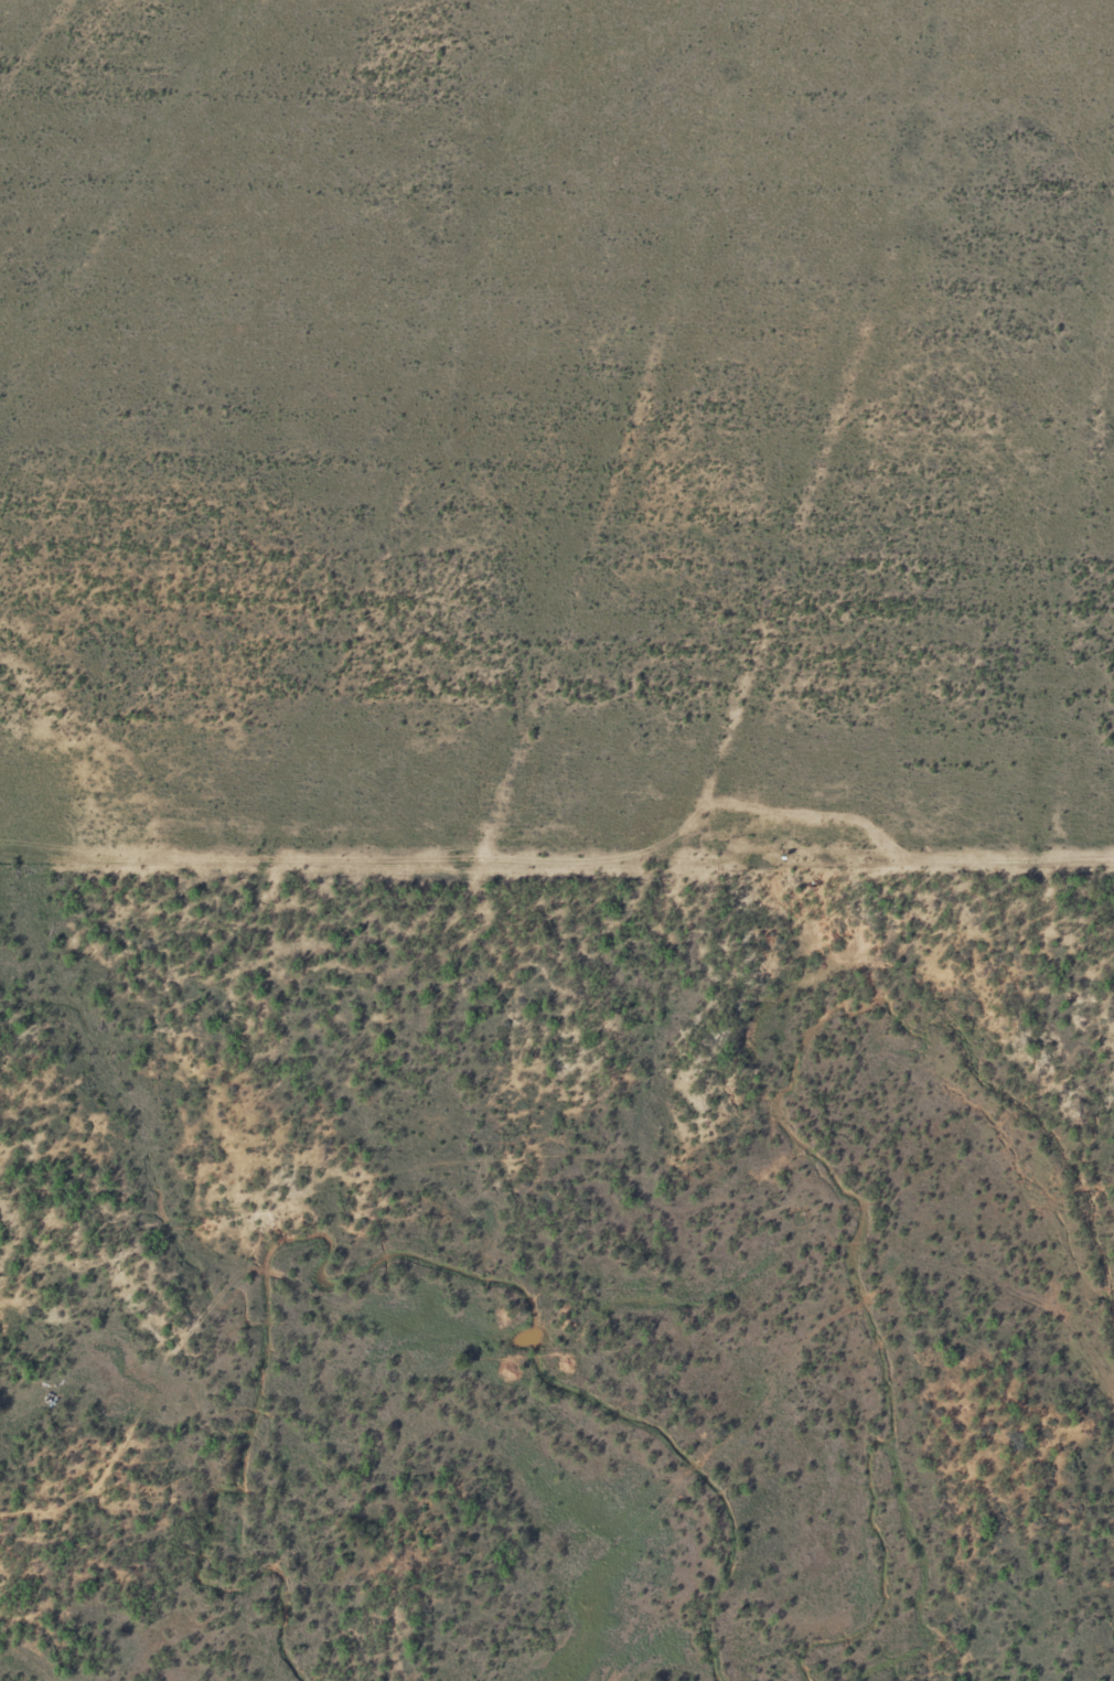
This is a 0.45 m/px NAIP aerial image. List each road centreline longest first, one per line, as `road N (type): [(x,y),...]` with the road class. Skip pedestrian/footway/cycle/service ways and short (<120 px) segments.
road 1 (track): [(1113,964),(1059,931),(968,908),(488,897),(352,931),(178,908),(0,941)]

